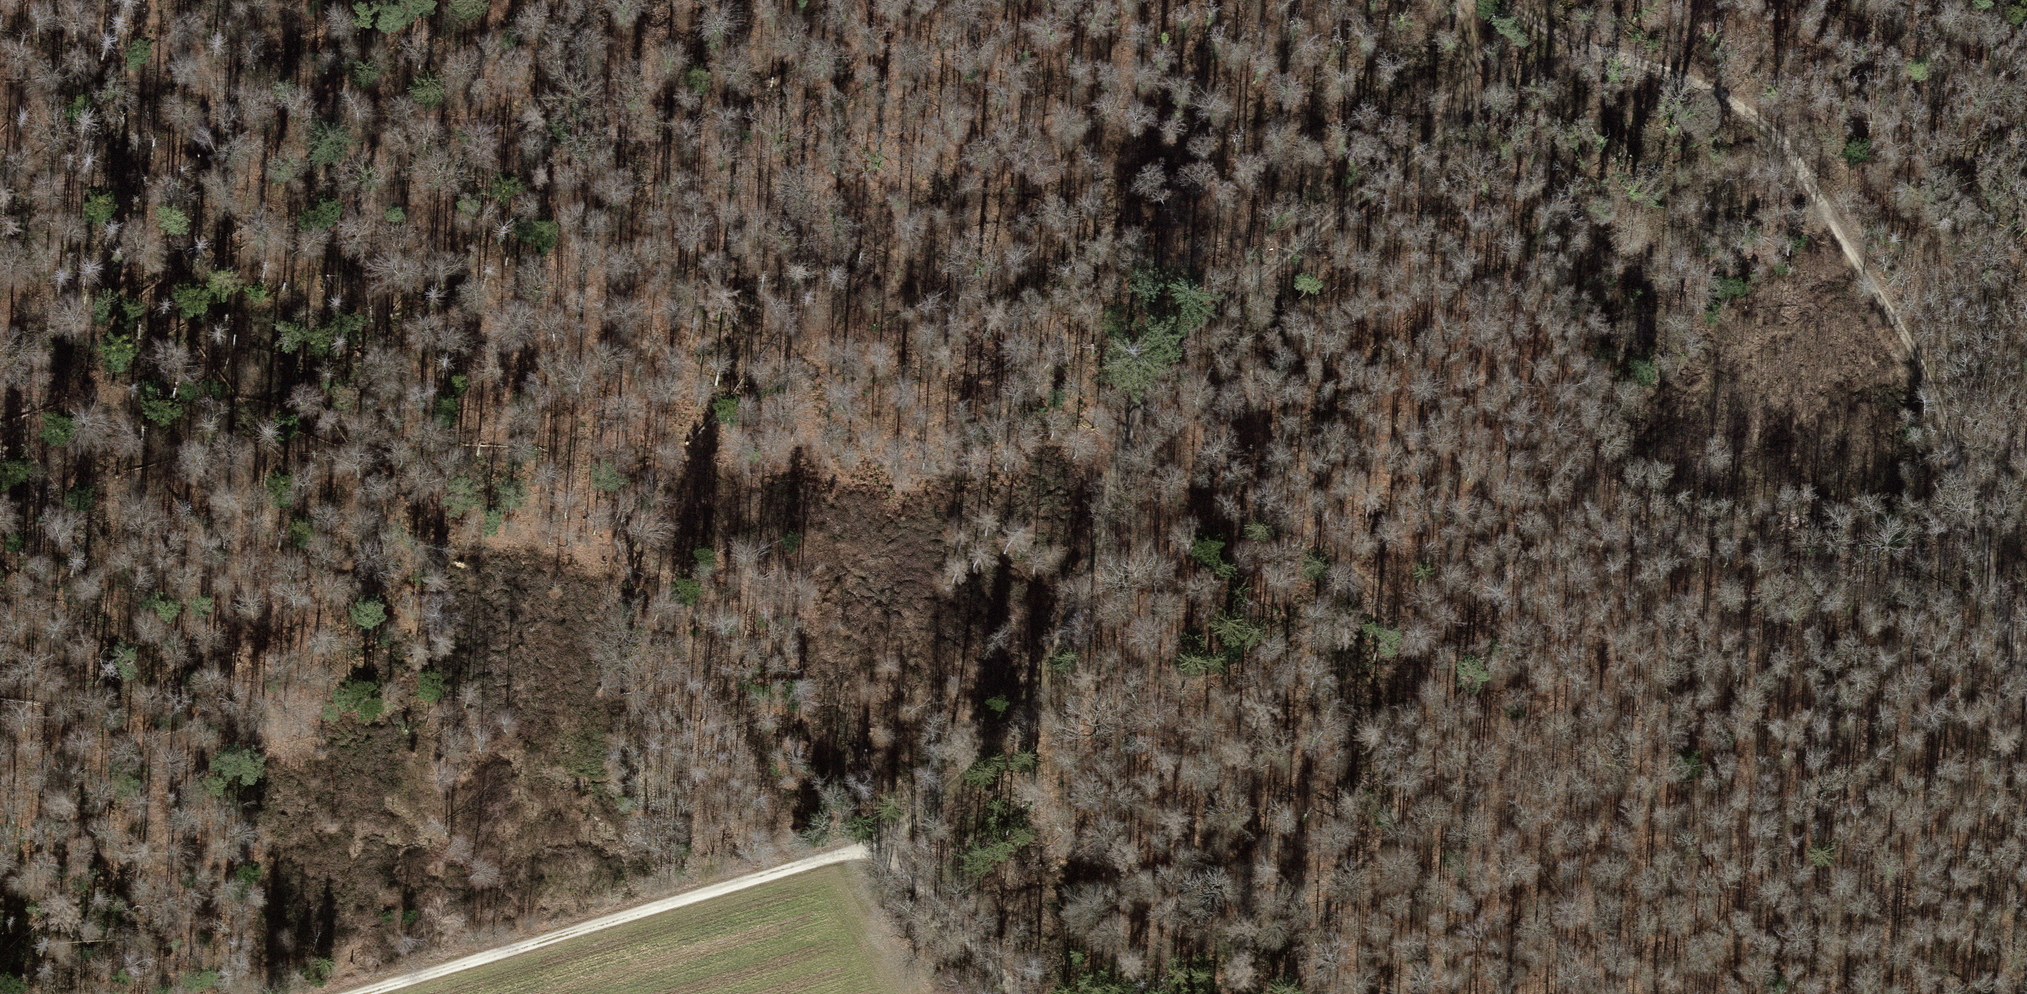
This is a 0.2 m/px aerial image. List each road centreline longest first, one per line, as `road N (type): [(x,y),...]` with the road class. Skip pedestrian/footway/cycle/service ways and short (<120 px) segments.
road 1 (track): [(216,122),(415,108),(685,142),(839,200),(971,280),(1146,405),(1486,699),(1586,836),(1633,962),(1636,993)]
road 2 (track): [(889,840),(957,784),(1015,720),(1069,612),(1146,405),(1221,300),(1489,93),(1589,48)]
road 3 (track): [(357,993),(889,840),(1013,993)]
road 4 (track): [(0,633),(26,598),(108,389),(115,316),(148,221),(216,122),(165,0)]
road 5 (track): [(1784,143),(1925,367),(2026,690)]
road 6 (track): [(216,122),(491,340),(595,456)]
road 7 (track): [(1508,0),(1589,48),(1710,88),(1784,143)]
road 8 (track): [(682,635),(737,743),(783,871)]
road 9 (track): [(216,122),(302,0)]

